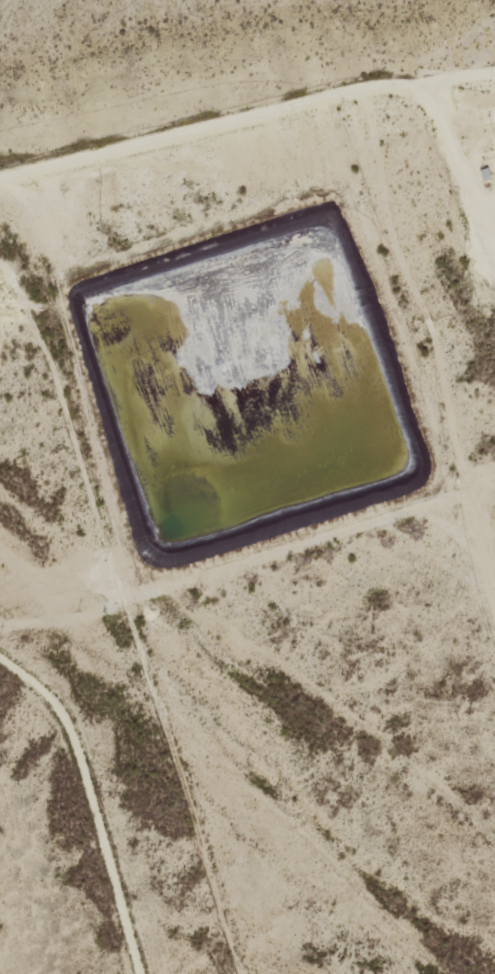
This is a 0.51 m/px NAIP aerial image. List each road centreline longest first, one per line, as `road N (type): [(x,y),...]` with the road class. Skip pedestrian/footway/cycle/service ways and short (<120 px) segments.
road 1 (residential): [(494,68),(0,184)]

